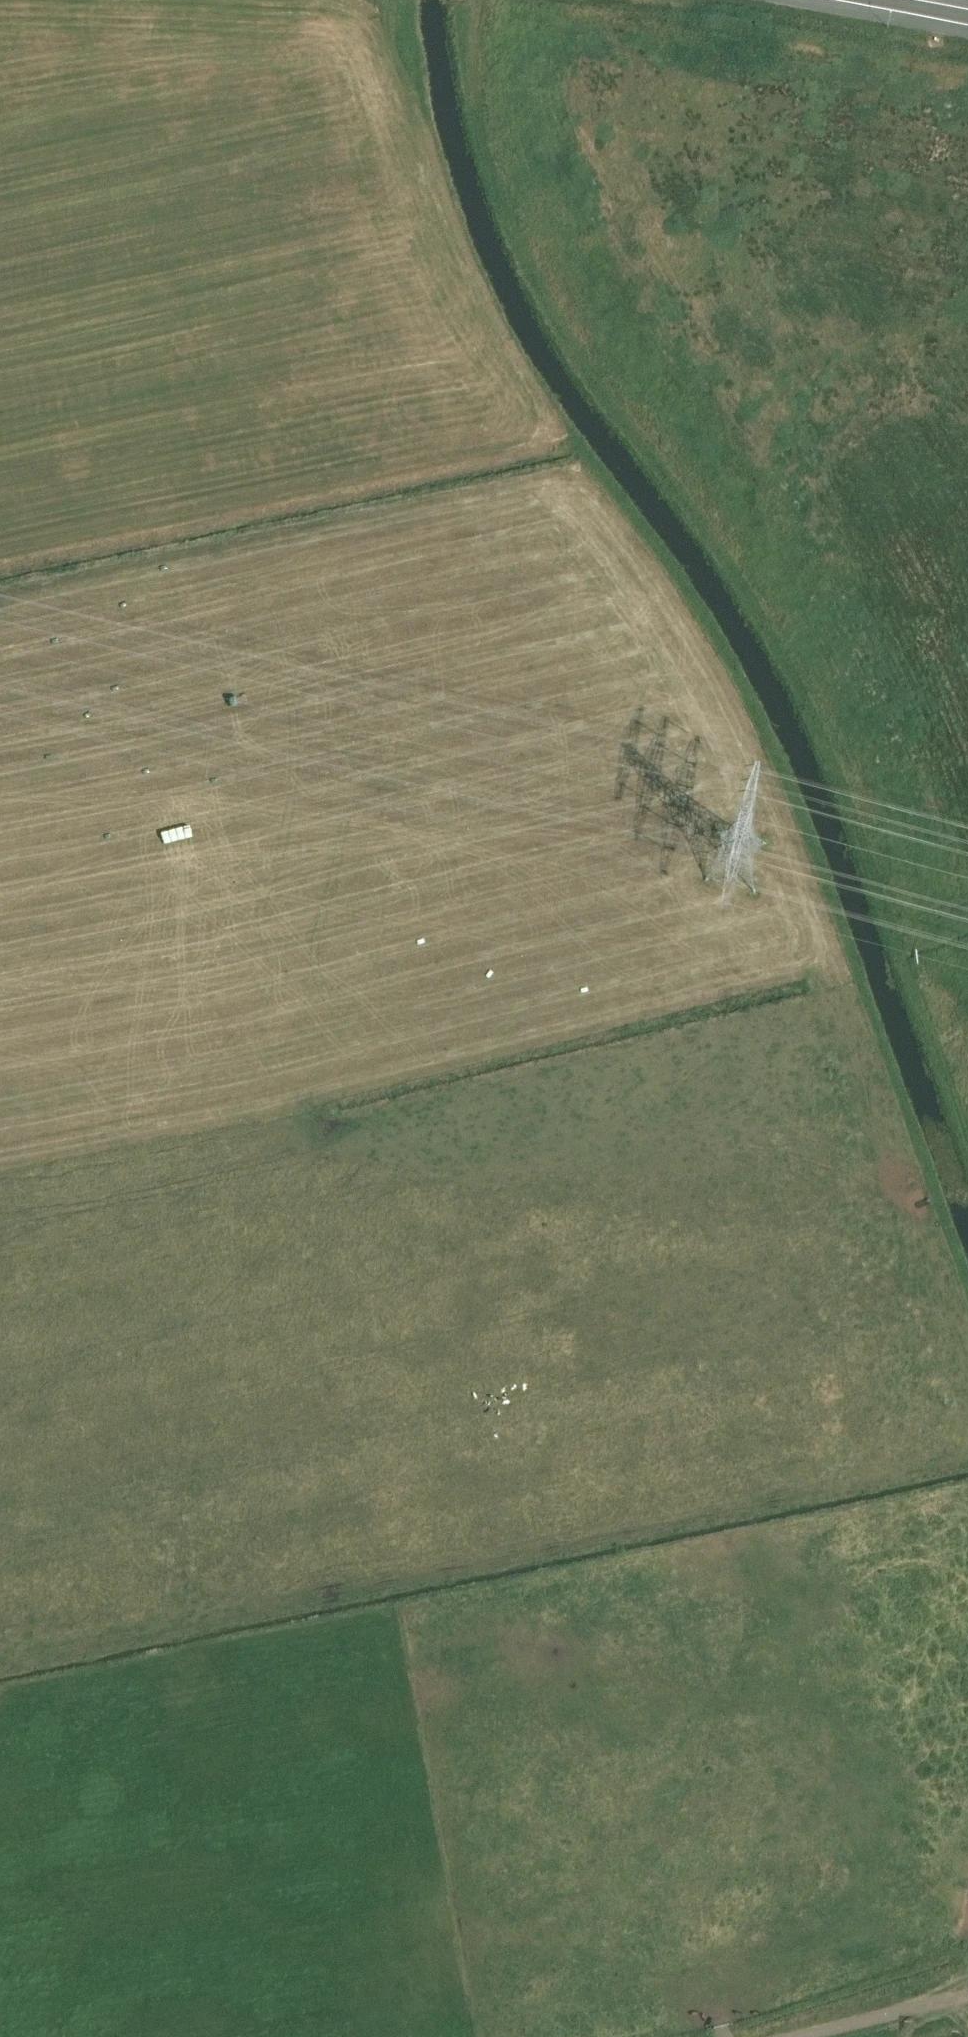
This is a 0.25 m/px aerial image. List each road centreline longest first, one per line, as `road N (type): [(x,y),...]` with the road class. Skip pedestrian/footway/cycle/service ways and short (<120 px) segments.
road 1 (unclassified): [(790,2036),(967,1995)]

